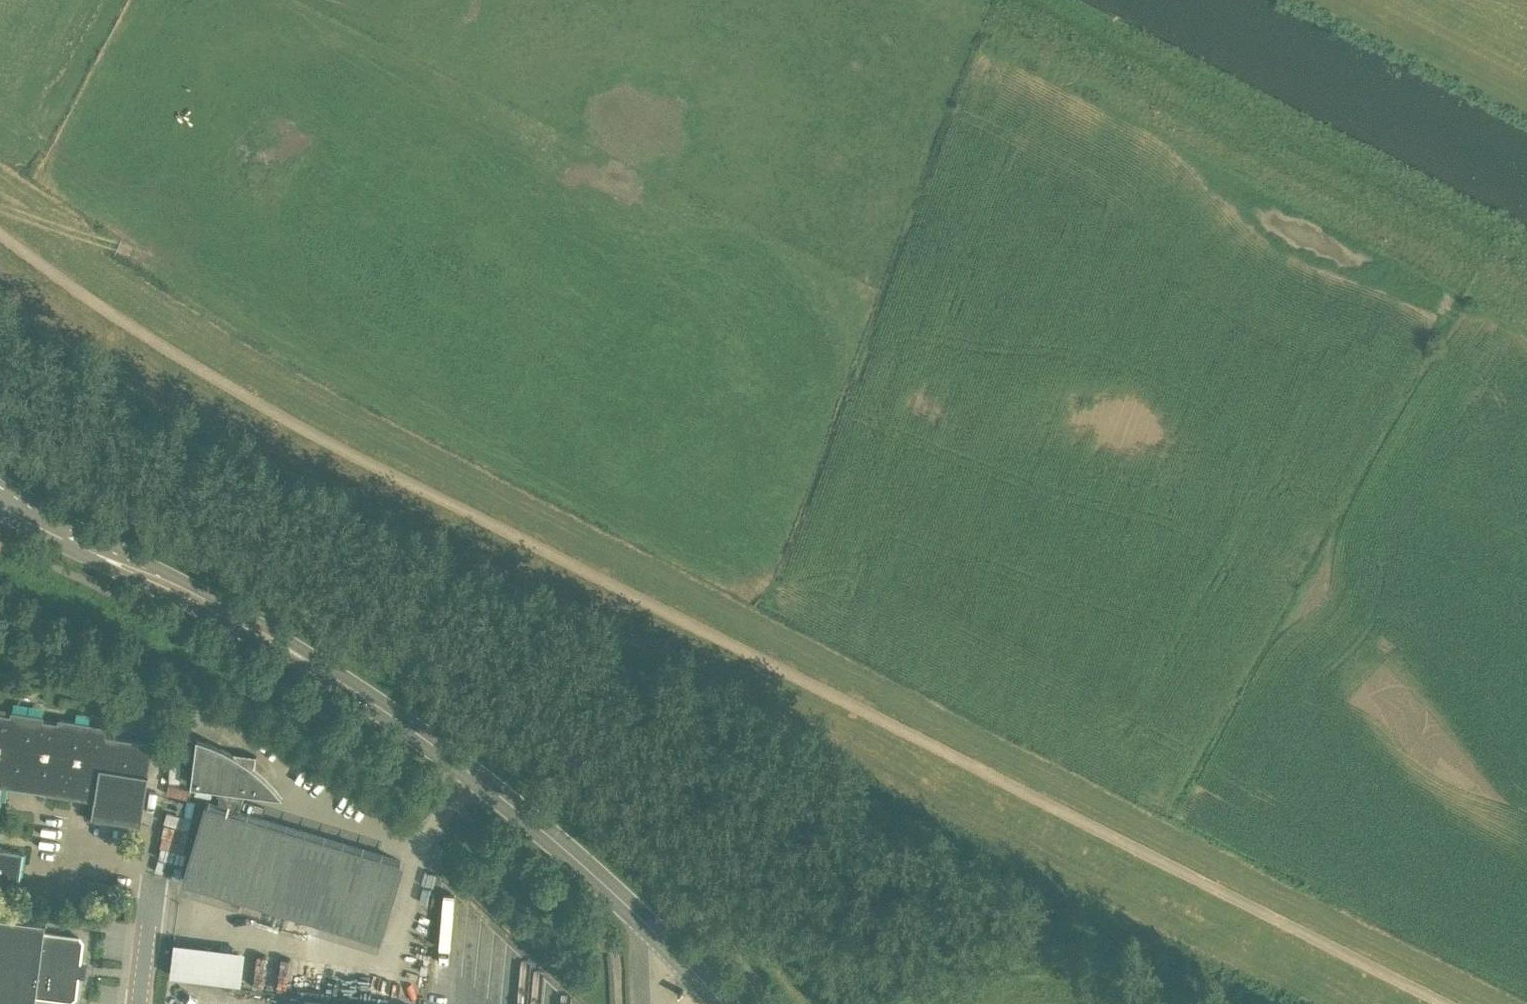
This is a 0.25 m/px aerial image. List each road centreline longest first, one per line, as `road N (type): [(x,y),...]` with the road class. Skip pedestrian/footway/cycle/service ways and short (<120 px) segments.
road 1 (secondary): [(722,1003),(660,938),(484,786),(406,731),(280,648),(0,499)]
road 2 (unclassified): [(139,1003),(155,877)]

